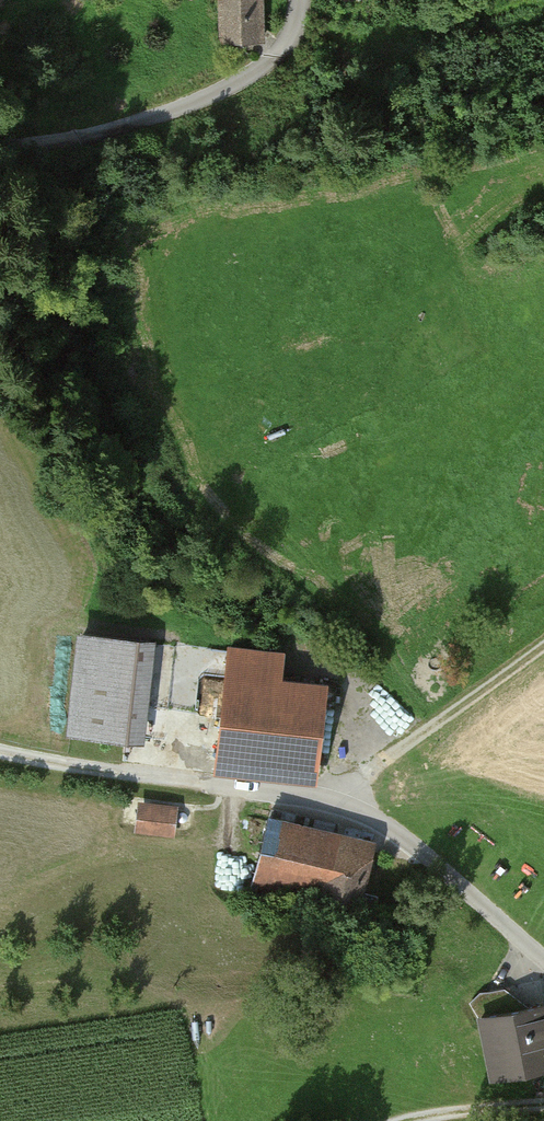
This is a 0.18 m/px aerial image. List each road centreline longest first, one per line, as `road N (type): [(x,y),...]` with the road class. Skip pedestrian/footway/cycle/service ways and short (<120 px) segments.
road 1 (track): [(543,959),(424,854),(347,807),(0,751)]
road 2 (track): [(0,146),(147,119),(249,78),(278,54),(298,0)]
road 3 (track): [(278,54),(538,0)]
road 4 (track): [(347,807),(364,777),(543,649)]
road 5 (track): [(416,1120),(543,1102)]

